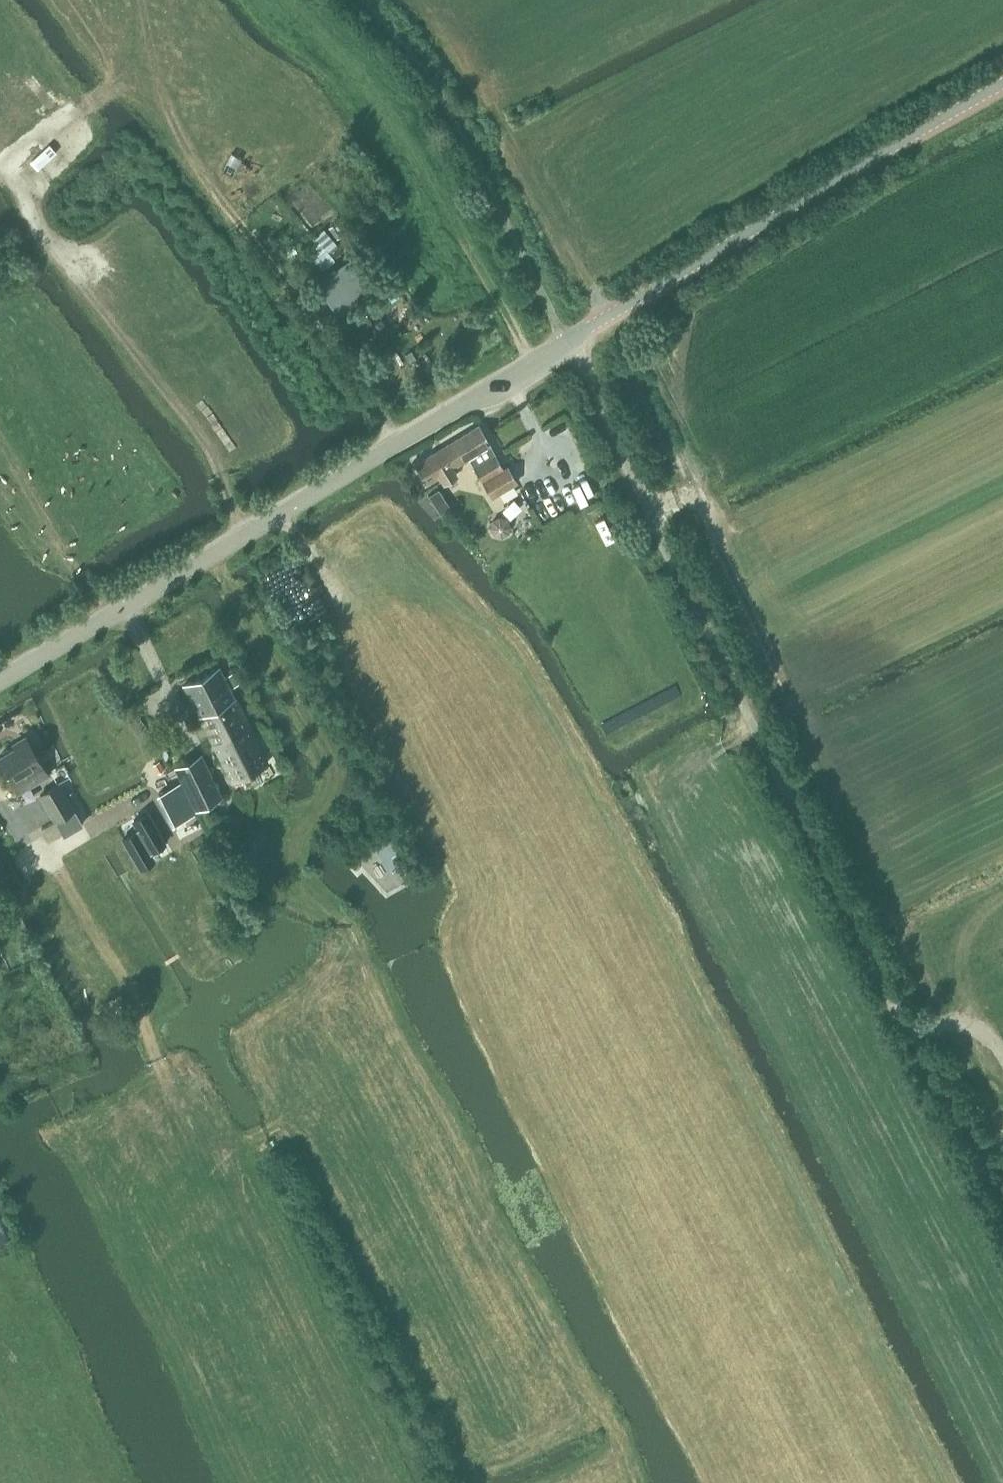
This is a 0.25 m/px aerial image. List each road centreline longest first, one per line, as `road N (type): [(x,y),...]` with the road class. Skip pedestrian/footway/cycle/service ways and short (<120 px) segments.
road 1 (unclassified): [(569,343),(0,678)]
road 2 (unclassified): [(569,343),(1002,87)]

